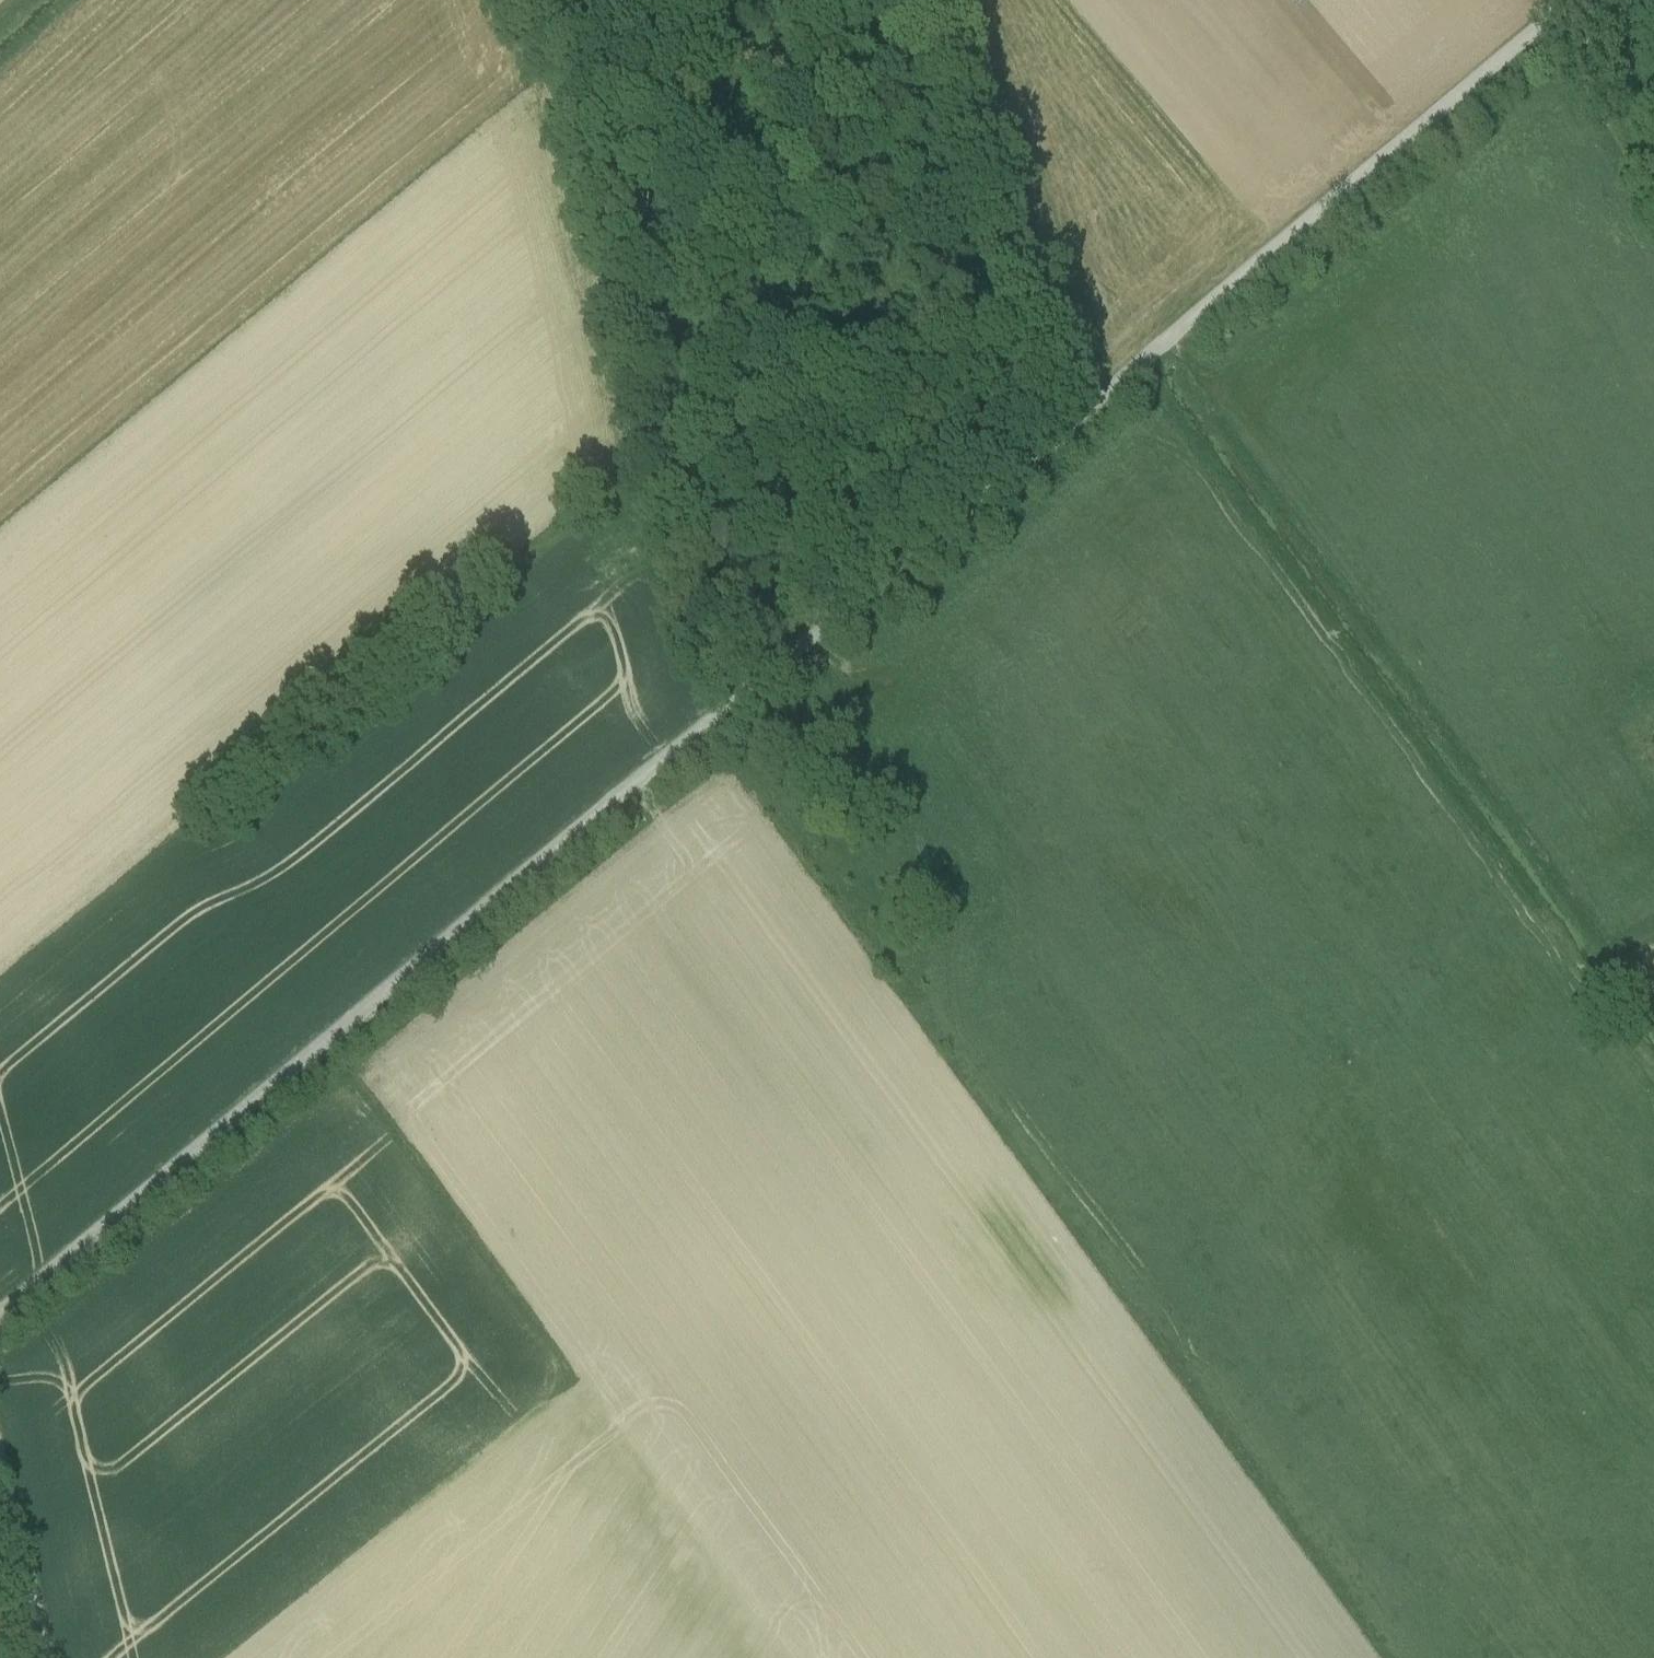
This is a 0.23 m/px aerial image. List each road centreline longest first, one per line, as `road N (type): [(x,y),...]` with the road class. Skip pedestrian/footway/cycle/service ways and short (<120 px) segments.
road 1 (track): [(1579,0),(0,1340)]
road 2 (track): [(0,1455),(50,1657)]

